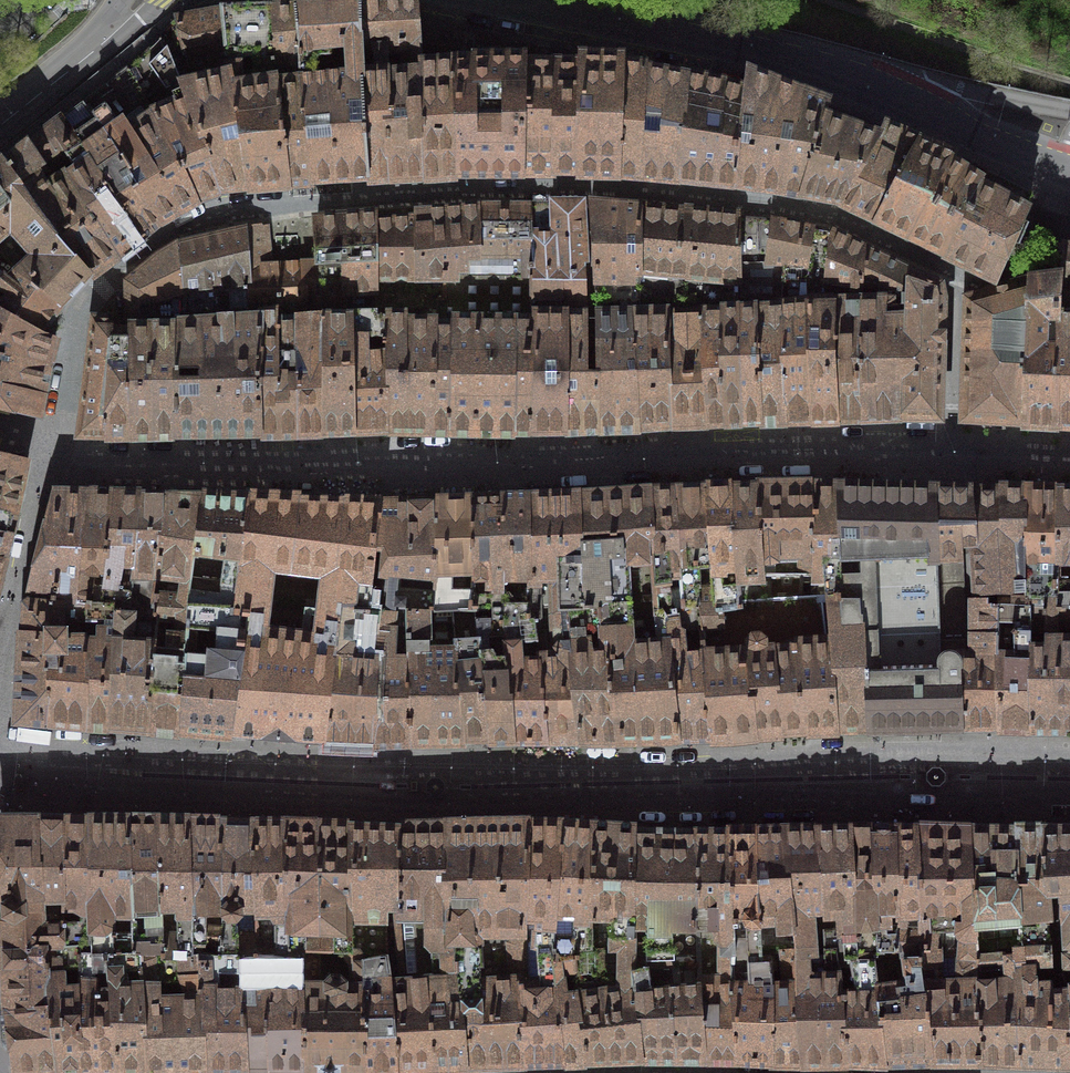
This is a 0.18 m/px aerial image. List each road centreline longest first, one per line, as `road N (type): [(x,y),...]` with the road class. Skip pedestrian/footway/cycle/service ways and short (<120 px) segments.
road 1 (residential): [(51,445),(85,302),(177,227),(253,207),(585,189),(816,213),(949,271),(957,289),(950,453)]
road 2 (residential): [(0,767),(390,785),(1069,778)]
road 3 (residential): [(950,453),(252,466),(106,464),(51,445)]
road 4 (tertiary): [(1069,169),(789,47),(541,0)]
road 5 (residential): [(0,667),(51,445)]
road 6 (residential): [(141,0),(106,39),(0,124)]

